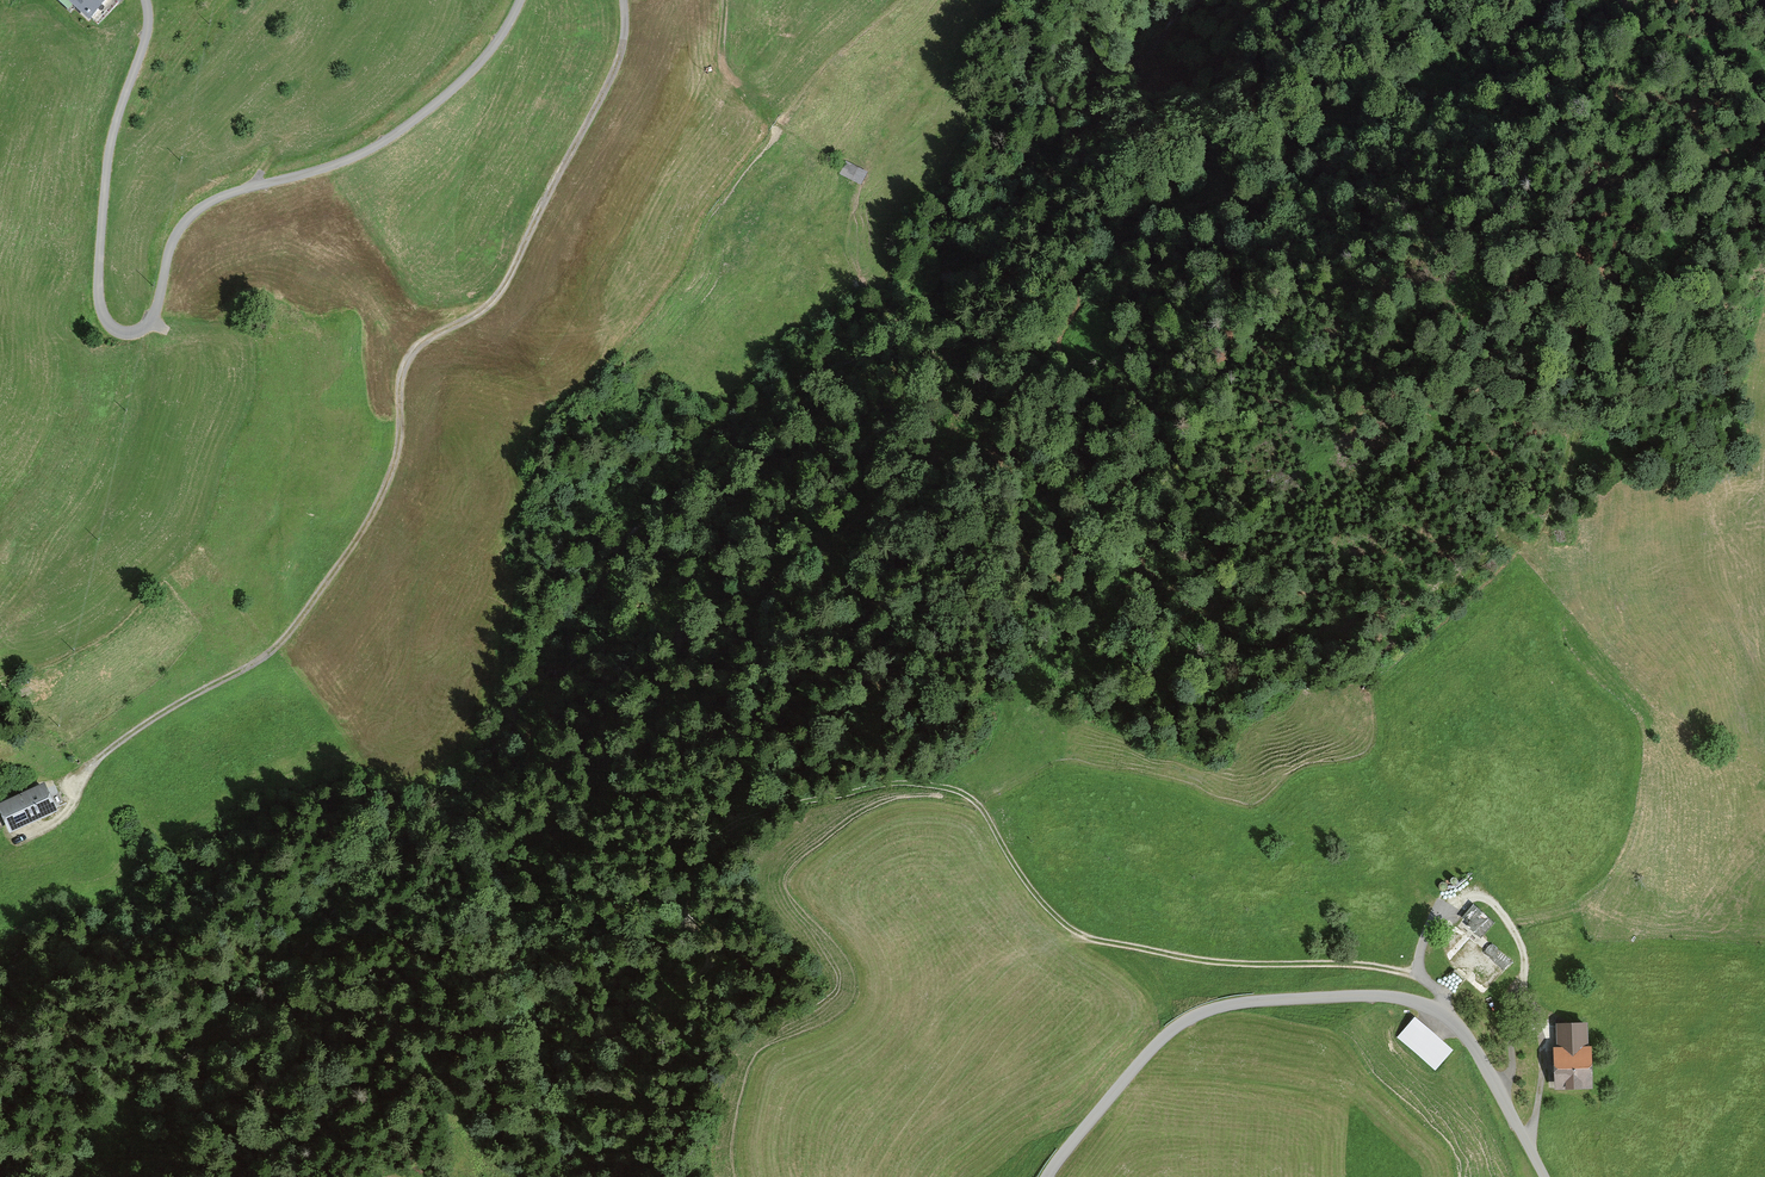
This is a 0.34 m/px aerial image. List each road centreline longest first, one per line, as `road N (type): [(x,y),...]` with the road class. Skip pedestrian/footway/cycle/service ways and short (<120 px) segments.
road 1 (track): [(1007,440),(959,440),(823,550),(709,625),(684,653),(629,844),(638,898),(665,923),(679,925),(705,853),(739,822),(856,790),(937,785),(982,807),(1021,878),(1079,934),(1214,962),(1346,964),(1423,976)]
road 2 (track): [(66,795),(141,728),(284,643),(372,521),(393,474),(410,359),(499,298),(622,67),(629,44),(625,0)]
road 3 (unclassified): [(145,0),(146,38),(109,155),(100,248),(104,316),(128,333),(152,319),(186,220),(215,200),(345,161),(391,137),(467,76),(520,0)]
road 4 (track): [(280,955),(139,1084),(124,1108),(127,1121),(141,1125),(346,1053),(409,1044),(512,1176)]
road 5 (unclassified): [(1047,1176),(1144,1057),(1193,1017),(1248,1002),(1373,996),(1422,1004),(1458,1027),(1544,1176)]
road 6 (track): [(1070,305),(1157,221),(1218,205),(1394,89),(1467,84),(1516,27),(1578,0)]
road 7 (track): [(1552,525),(1575,431),(1606,369),(1764,137)]
road 8 (track): [(1527,1144),(1542,1054),(1523,1000),(1508,1005),(1512,1066),(1498,1091)]
road 9 (track): [(726,0),(725,71),(753,87),(782,65),(808,0)]
road 10 (track): [(429,1066),(390,1092),(313,1176)]
road 11 (track): [(1443,1014),(1443,998),(1419,960),(1452,895)]

